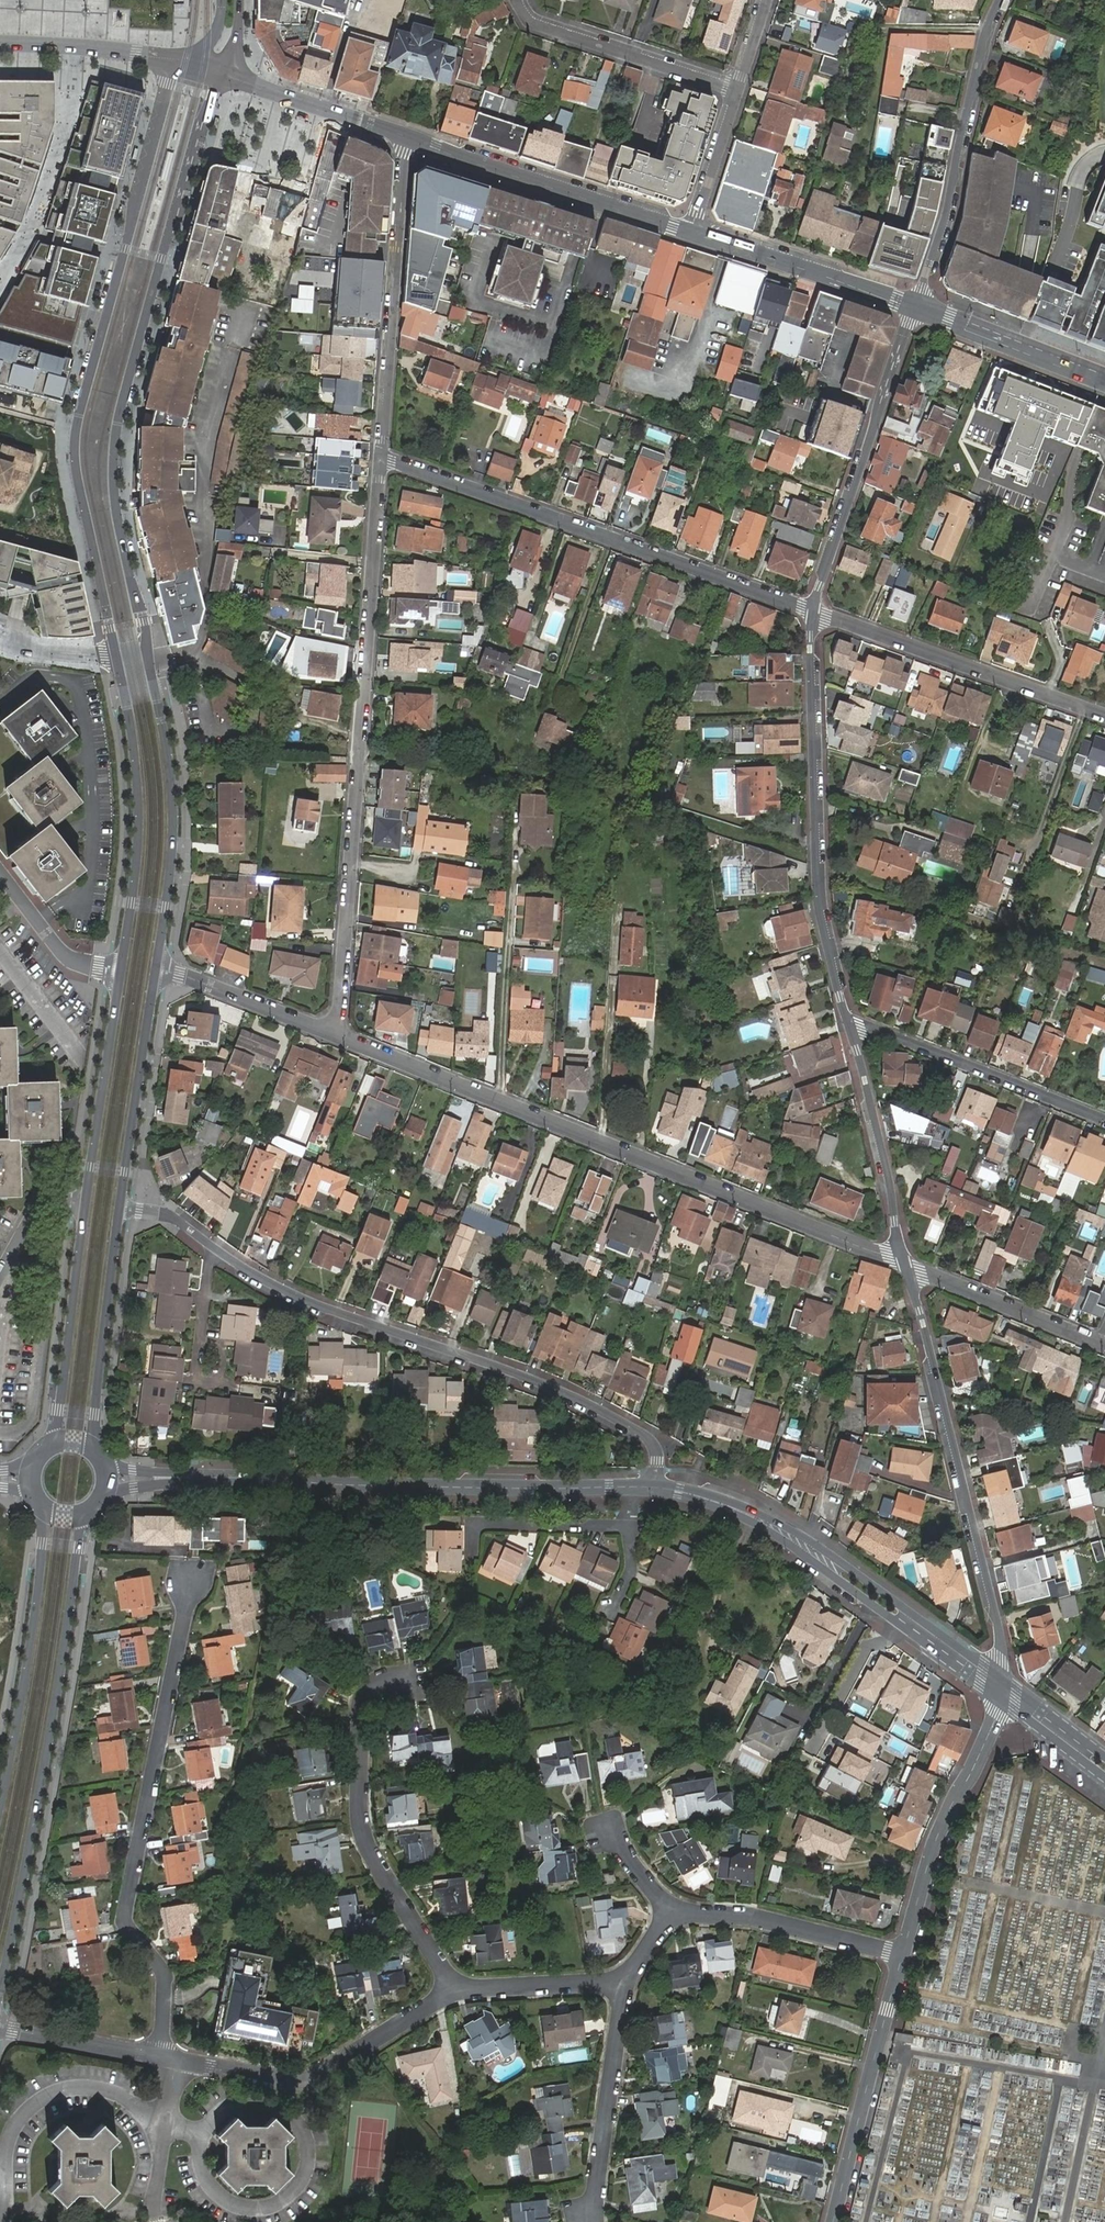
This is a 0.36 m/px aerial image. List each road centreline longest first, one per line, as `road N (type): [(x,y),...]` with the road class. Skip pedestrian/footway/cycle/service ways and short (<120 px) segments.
road 1 (residential): [(907,1265),(336,1034)]
road 2 (secondary): [(173,63),(75,441),(117,656)]
road 3 (secondary): [(147,649),(117,507),(118,423),(217,75)]
road 4 (residential): [(381,455),(336,1034)]
road 5 (residential): [(209,1245),(319,1306),(562,1390),(637,1426),(654,1440),(655,1487)]
road 6 (residential): [(160,2057),(165,1966),(130,1930),(126,1908),(189,1585)]
road 7 (secondary): [(0,1989),(83,1516)]
road 8 (secondary): [(121,970),(53,1443)]
road 9 (residential): [(381,455),(814,611)]
road 10 (tertiary): [(188,1477),(632,1487)]
road 11 (residential): [(999,1688),(999,1629),(907,1265)]
road 12 (residential): [(846,1017),(818,887),(814,611)]
road 13 (tertiary): [(655,1487),(737,1509),(789,1534),(999,1688)]
road 14 (residential): [(454,1989),(360,1823),(367,1695),(408,1678)]
road 15 (residential): [(202,2132),(204,2179),(226,2202),(256,2209),(284,2201),(301,2185),(312,2151),(305,2125),(285,2104),(249,2096),(218,2109)]
road 16 (secondary): [(156,970),(174,809),(147,649)]
road 17 (residential): [(814,611),(915,305)]
road 18 (residential): [(407,135),(381,455)]
road 19 (residential): [(915,305),(1001,0)]
road 20 (secondary): [(117,656),(139,786),(121,970)]
road 21 (residential): [(814,611),(1104,716)]
road 22 (residential): [(454,1989),(307,2078),(177,2060)]
road 23 (secondary): [(46,1510),(0,1809)]
road 24 (secondary): [(693,232),(407,135)]
road 25 (residential): [(999,1688),(987,1742),(932,1854),(903,1952)]
road 26 (residential): [(1104,1120),(846,1017)]
road 27 (residential): [(903,1952),(835,2221)]
road 28 (residential): [(907,1265),(846,1017)]
road 29 (residential): [(6,2221),(7,2143),(31,2105),(88,2085),(145,2113)]
road 30 (secondary): [(94,1448),(119,1208)]
road 31 (secondary): [(119,1208),(156,970)]
road 32 (residential): [(737,88),(531,20),(521,0)]
road 33 (residential): [(903,1952),(748,1914),(670,1919)]
road 34 (secondary): [(915,305),(693,232)]
road 35 (residential): [(624,1982),(592,2213)]
road 36 (residential): [(472,1552),(473,1523),(630,1526),(632,1487)]
road 37 (residential): [(907,1265),(1100,1343)]
road 38 (secondary): [(1104,380),(915,305)]
road 39 (secondary): [(407,135),(217,75)]
road 40 (residential): [(336,1034),(156,970)]
road 41 (secondary): [(0,46),(80,45),(173,63)]
road 42 (residential): [(624,1982),(454,1989)]
road 43 (residential): [(160,2057),(0,2027)]
road 44 (residential): [(0,874),(52,944),(76,961),(121,970)]
road 45 (residential): [(737,88),(693,232)]

